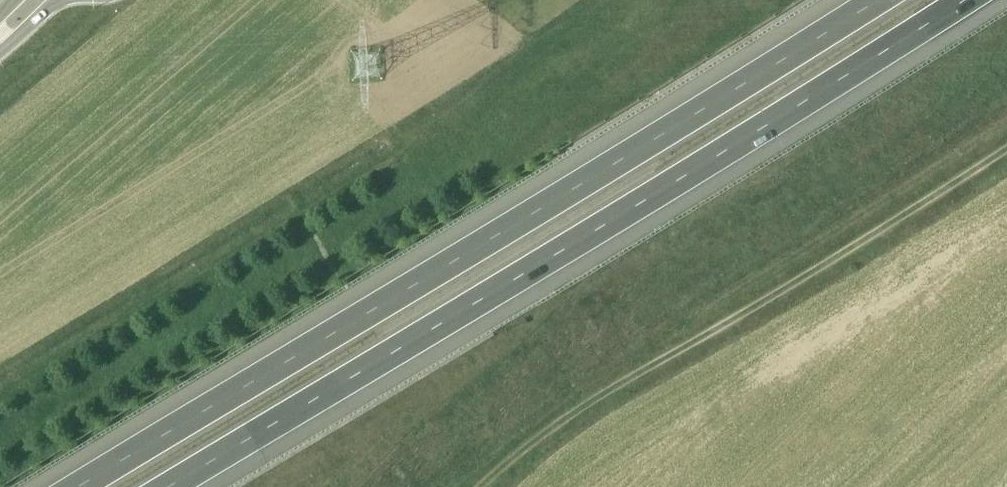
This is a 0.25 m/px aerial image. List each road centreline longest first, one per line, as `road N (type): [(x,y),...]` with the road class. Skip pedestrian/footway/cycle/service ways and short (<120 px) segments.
road 1 (motorway): [(880,0),(85,486)]
road 2 (motorway): [(175,486),(965,0)]
road 3 (track): [(1006,152),(589,414),(488,486)]

